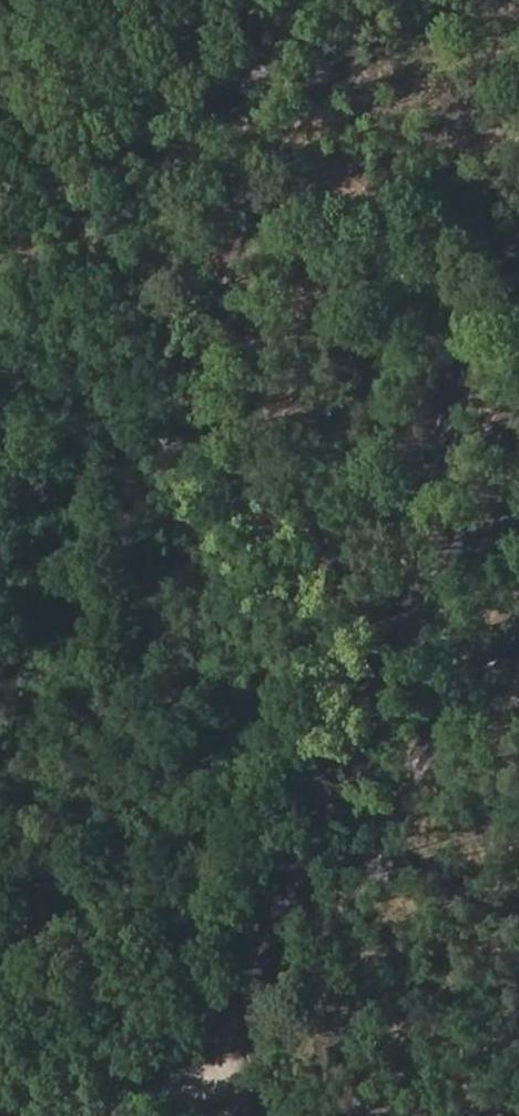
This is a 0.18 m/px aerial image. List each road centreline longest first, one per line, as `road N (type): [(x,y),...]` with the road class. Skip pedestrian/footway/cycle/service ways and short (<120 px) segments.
road 1 (track): [(364,688),(0,45)]
road 2 (track): [(229,1074),(364,688)]
road 3 (track): [(364,688),(518,370)]
road 4 (residential): [(67,1115),(229,1074)]

